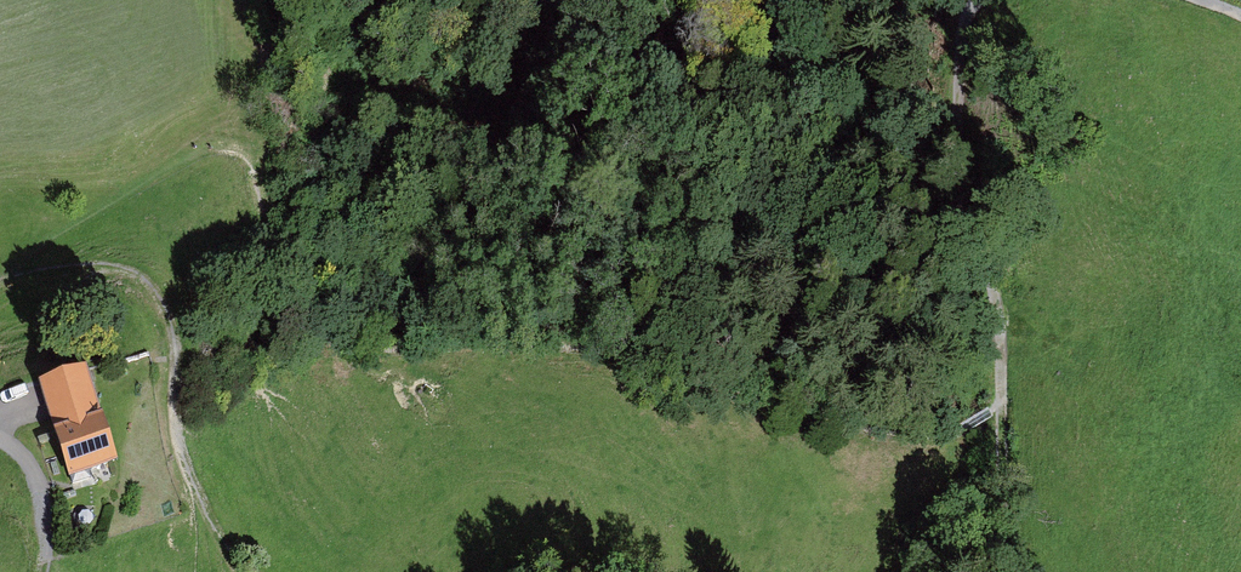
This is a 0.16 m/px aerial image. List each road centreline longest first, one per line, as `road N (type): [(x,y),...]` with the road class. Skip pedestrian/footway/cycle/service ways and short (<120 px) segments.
road 1 (track): [(28,271),(90,266),(137,276),(159,293),(179,345),(181,452),(250,571)]
road 2 (track): [(976,0),(964,41),(955,163),(998,314),(999,408)]
road 3 (track): [(999,408),(1004,571)]
road 4 (track): [(0,436),(15,441),(43,481),(57,554),(52,571)]

